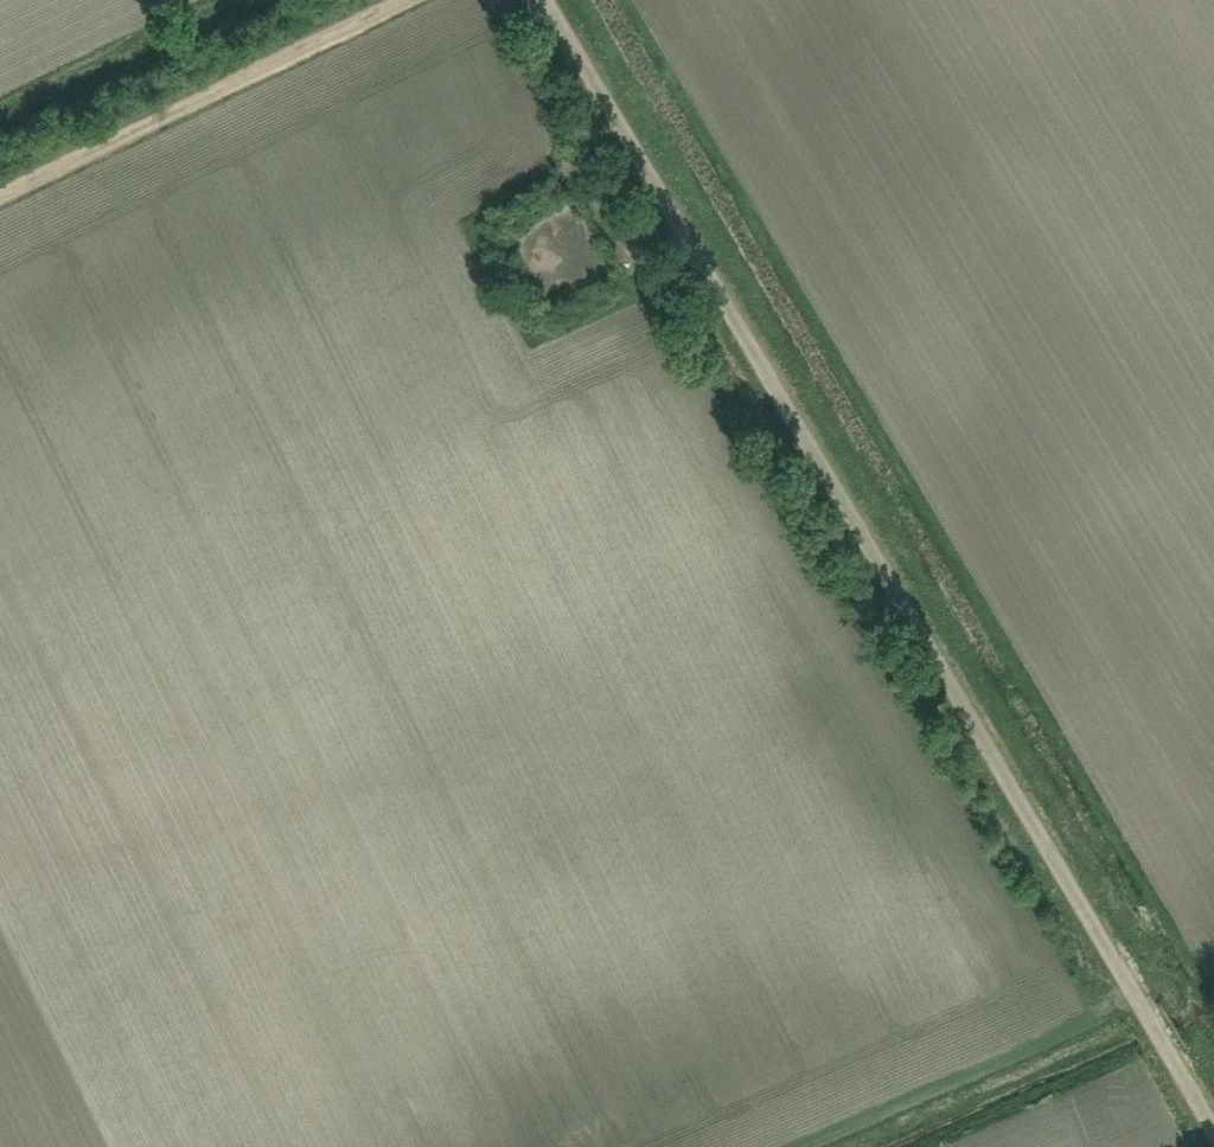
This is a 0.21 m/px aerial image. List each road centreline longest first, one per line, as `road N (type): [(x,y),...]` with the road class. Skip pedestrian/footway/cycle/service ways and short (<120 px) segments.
road 1 (residential): [(1213,1121),(550,0)]
road 2 (track): [(0,194),(398,0)]

